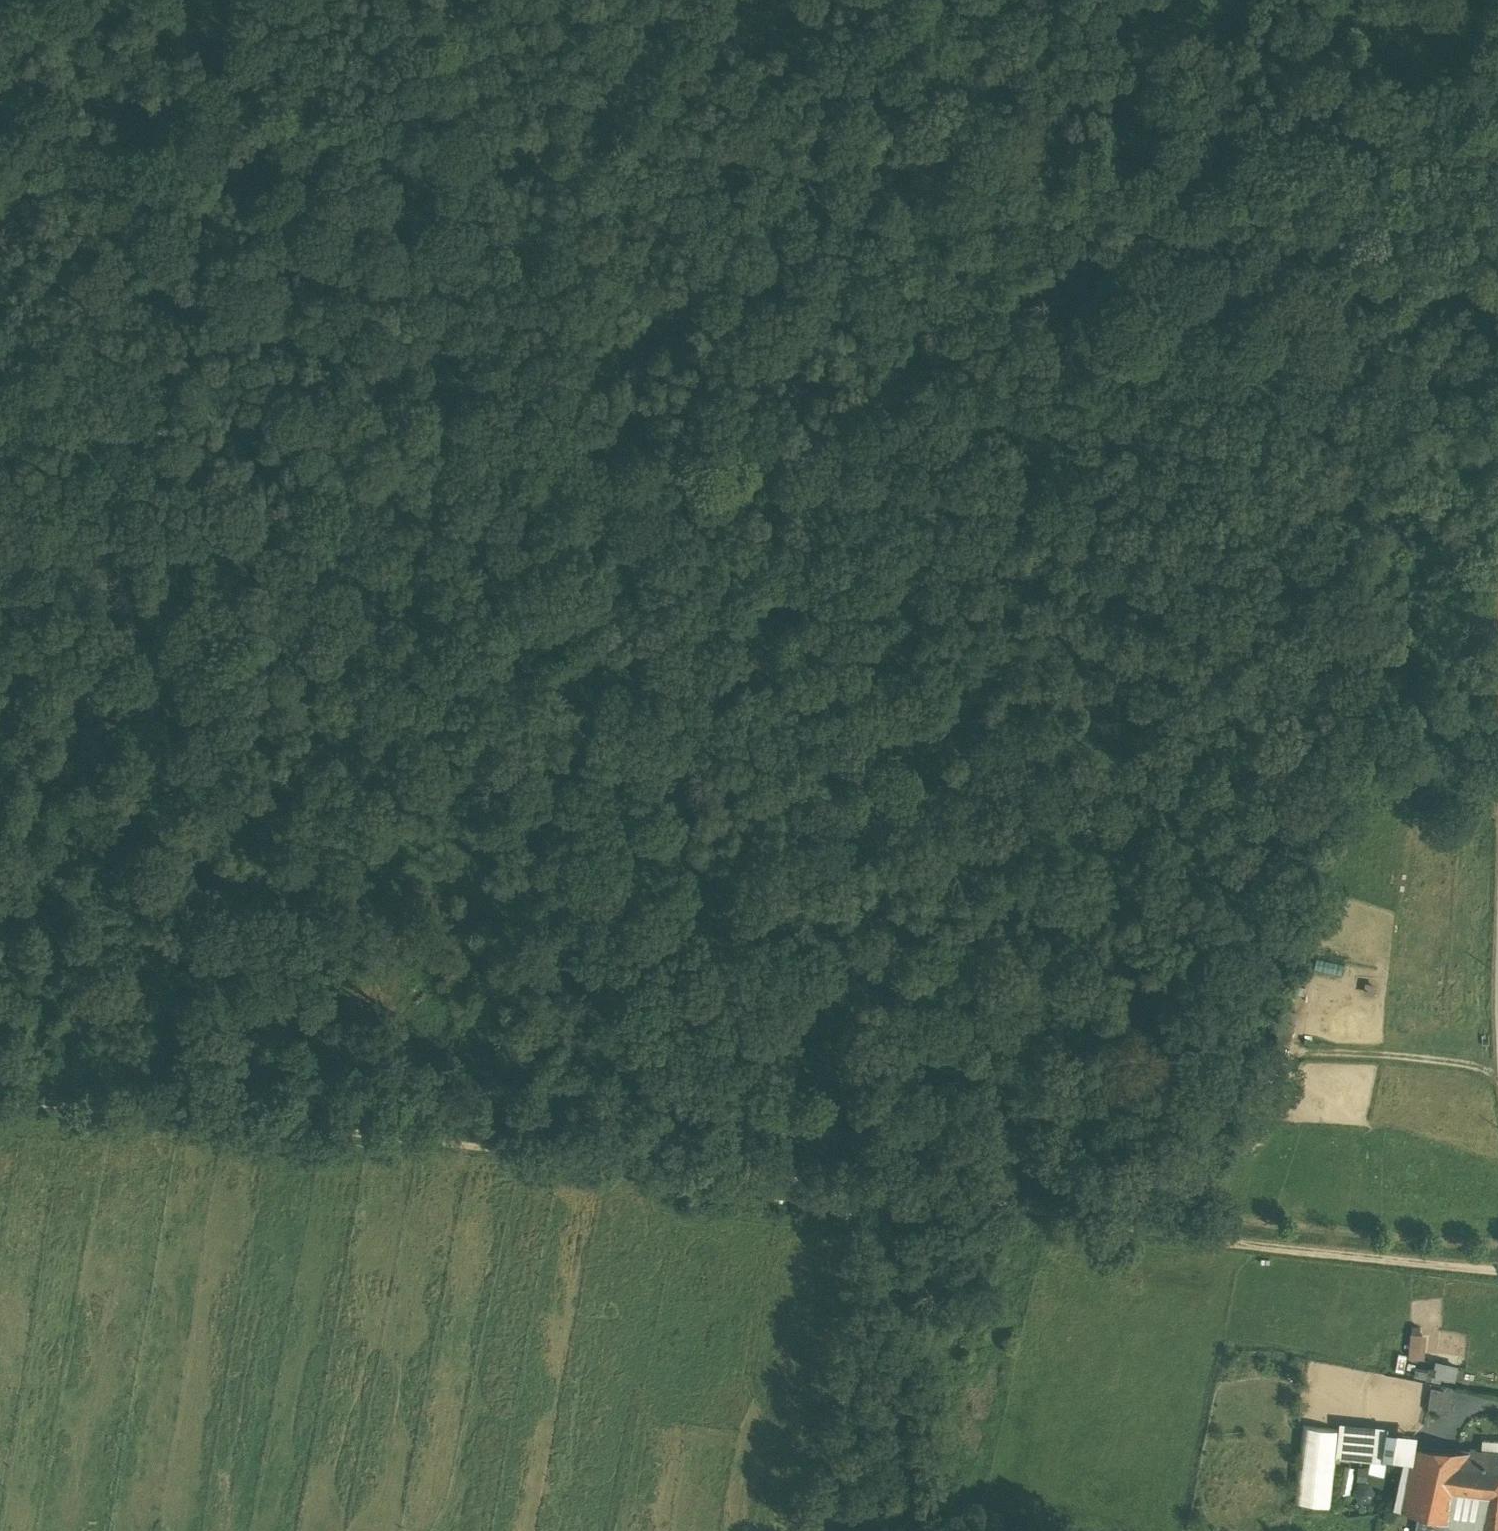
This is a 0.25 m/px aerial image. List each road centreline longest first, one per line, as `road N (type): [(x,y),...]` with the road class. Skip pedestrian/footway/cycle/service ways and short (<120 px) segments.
road 1 (track): [(0,1102),(863,1182),(1251,1245),(1497,1265)]
road 2 (track): [(1057,0),(794,1086),(782,1176)]
road 3 (track): [(155,1111),(329,0)]

